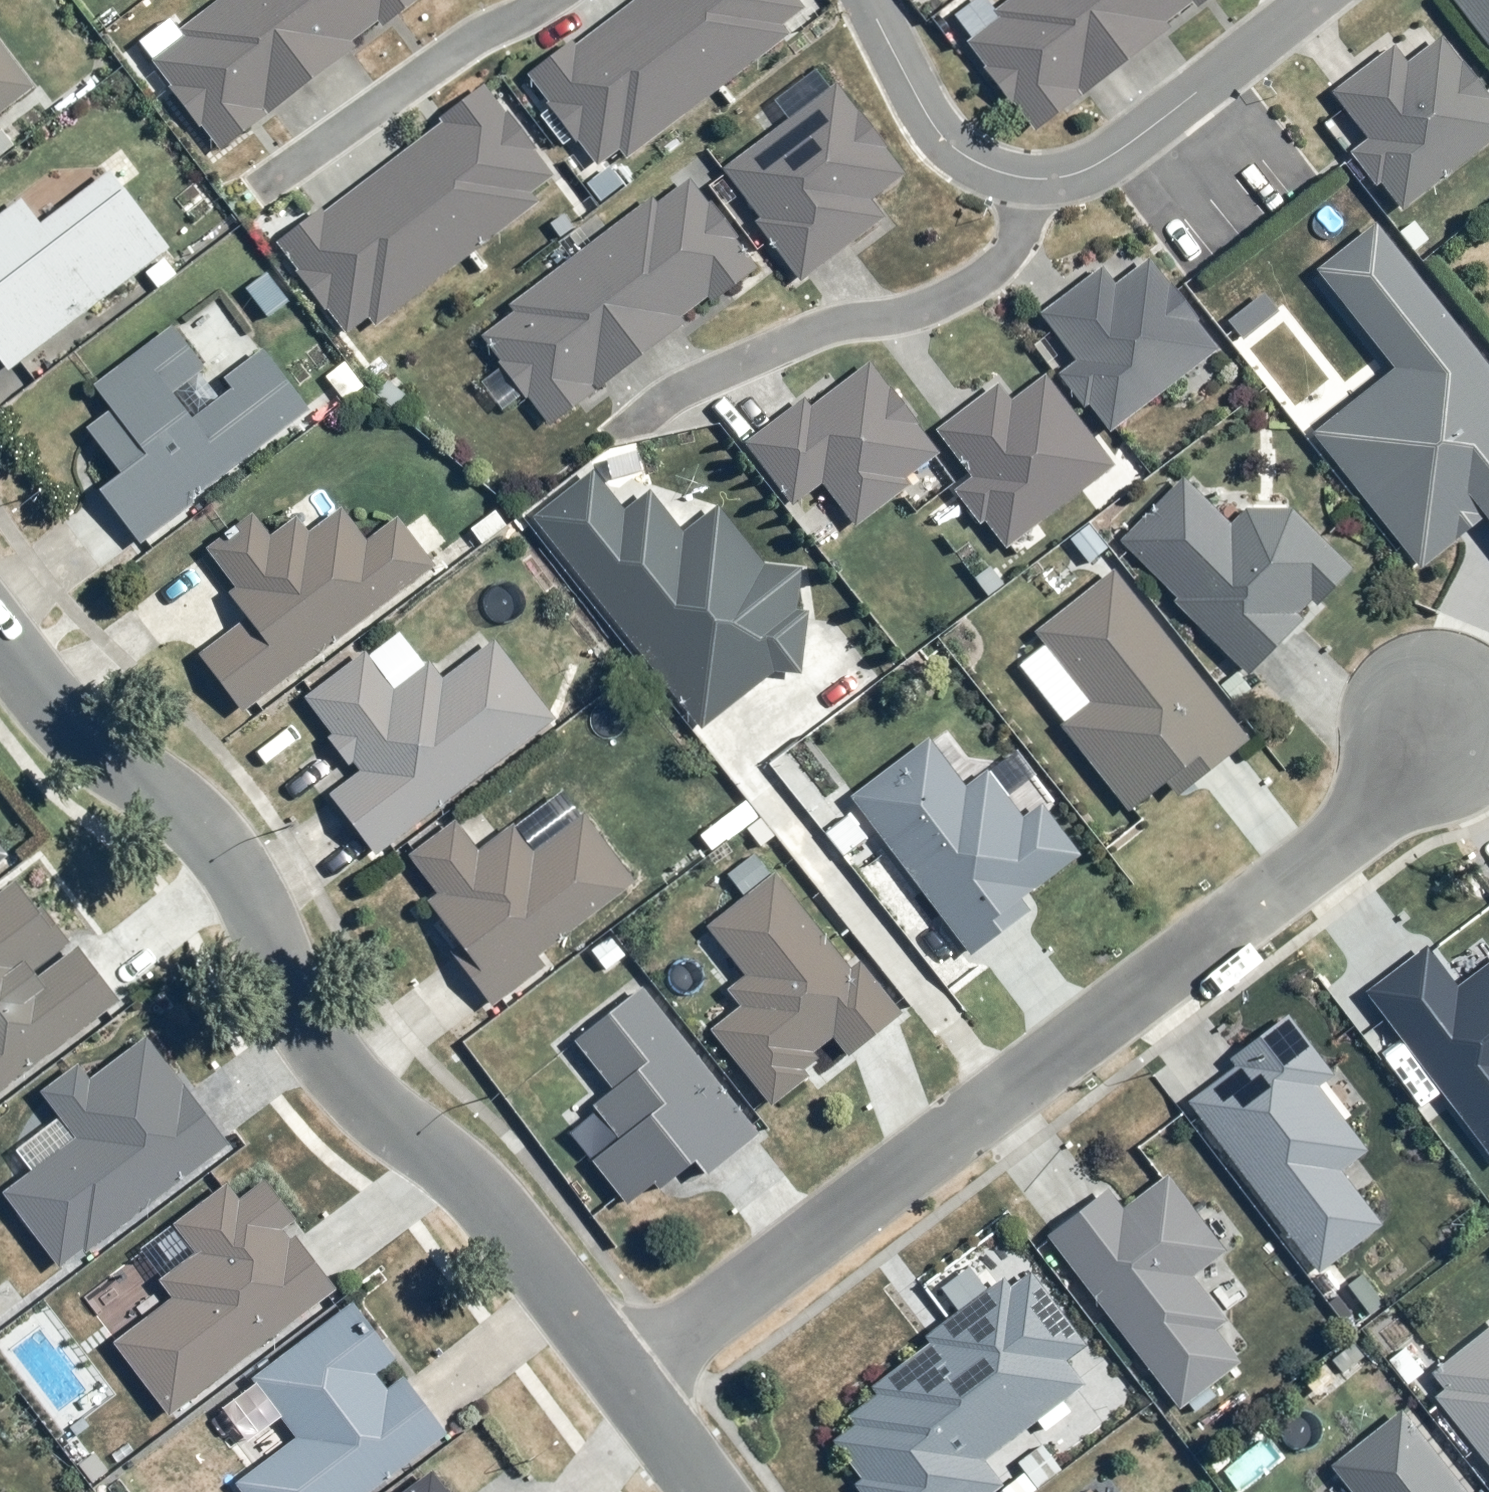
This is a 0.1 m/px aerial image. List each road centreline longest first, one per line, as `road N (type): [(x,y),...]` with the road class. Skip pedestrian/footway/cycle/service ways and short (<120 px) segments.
road 1 (residential): [(1432,724),(1336,846),(622,1378)]
road 2 (residential): [(0,646),(45,702),(160,789),(218,848),(261,918),(298,1017),(344,1084),(473,1186),(622,1378)]
road 3 (residential): [(1318,0),(1149,128),(1063,179),(998,172),(945,139),(866,0)]
road 4 (residential): [(622,1378),(702,1491)]

